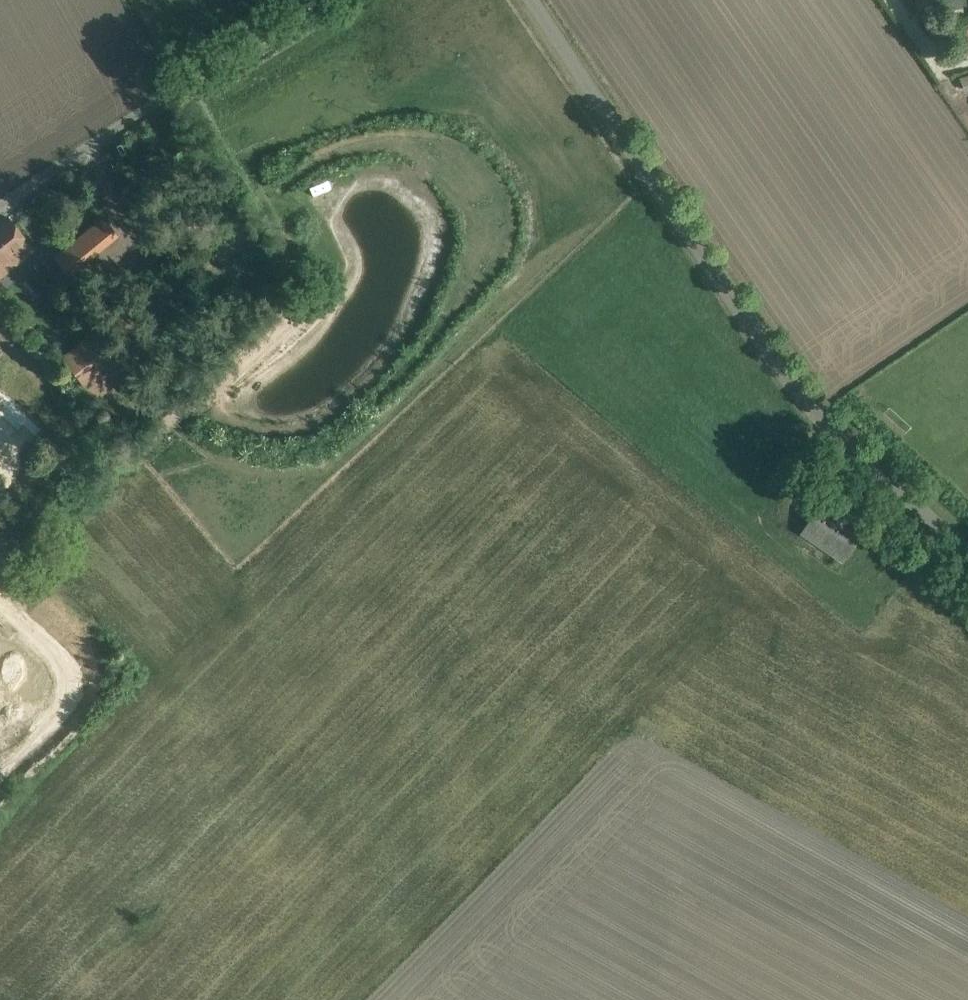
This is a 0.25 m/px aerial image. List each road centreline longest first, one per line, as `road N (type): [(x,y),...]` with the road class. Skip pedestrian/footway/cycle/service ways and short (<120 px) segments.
road 1 (unclassified): [(967,557),(832,436),(782,374),(527,0)]
road 2 (unclassified): [(0,208),(333,0)]

